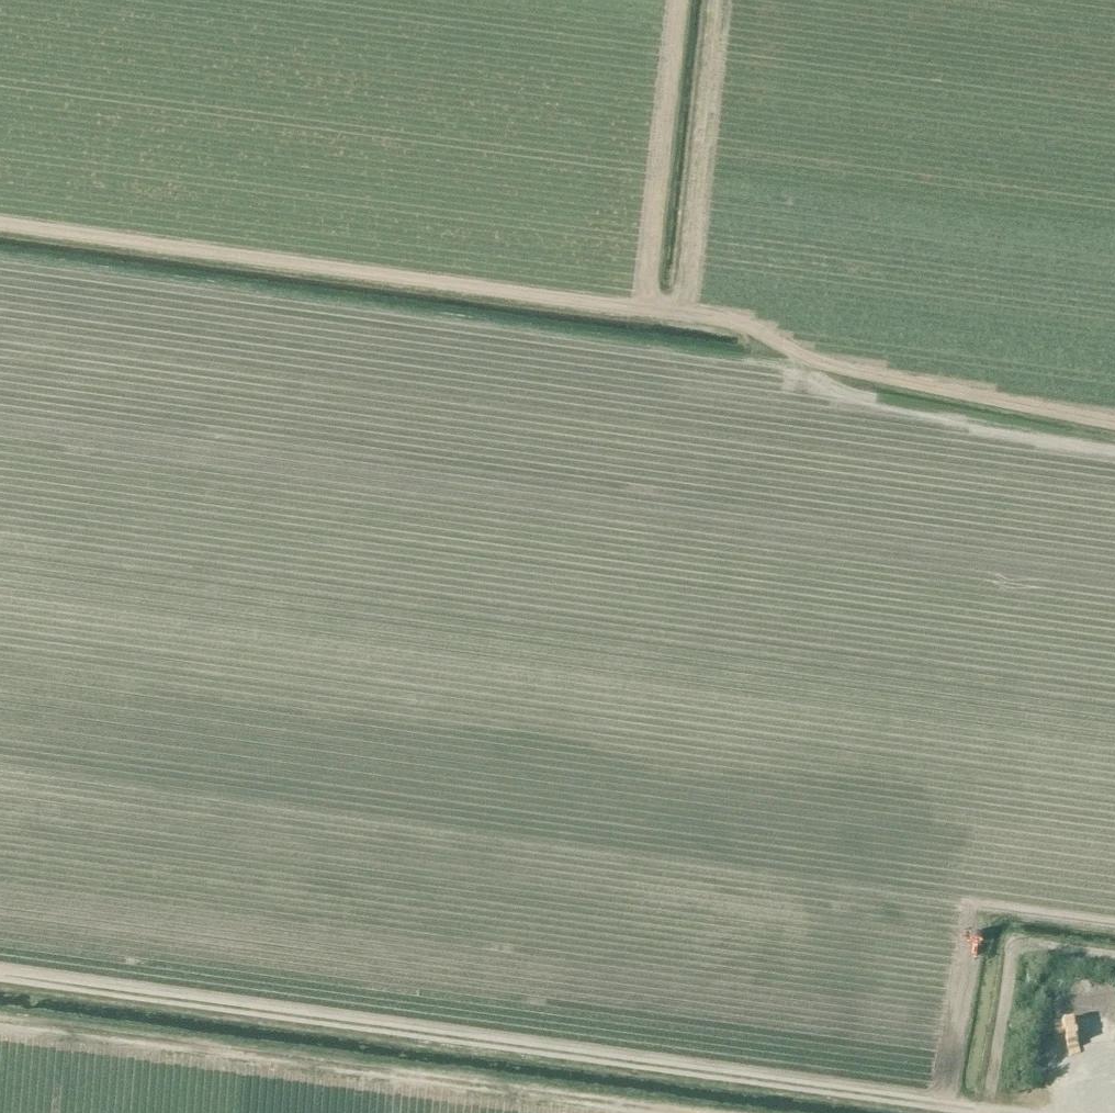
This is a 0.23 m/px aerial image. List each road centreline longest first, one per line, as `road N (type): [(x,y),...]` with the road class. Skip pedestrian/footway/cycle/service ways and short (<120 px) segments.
road 1 (track): [(0,223),(737,322),(832,367),(1114,422)]
road 2 (track): [(1012,1112),(0,973)]

